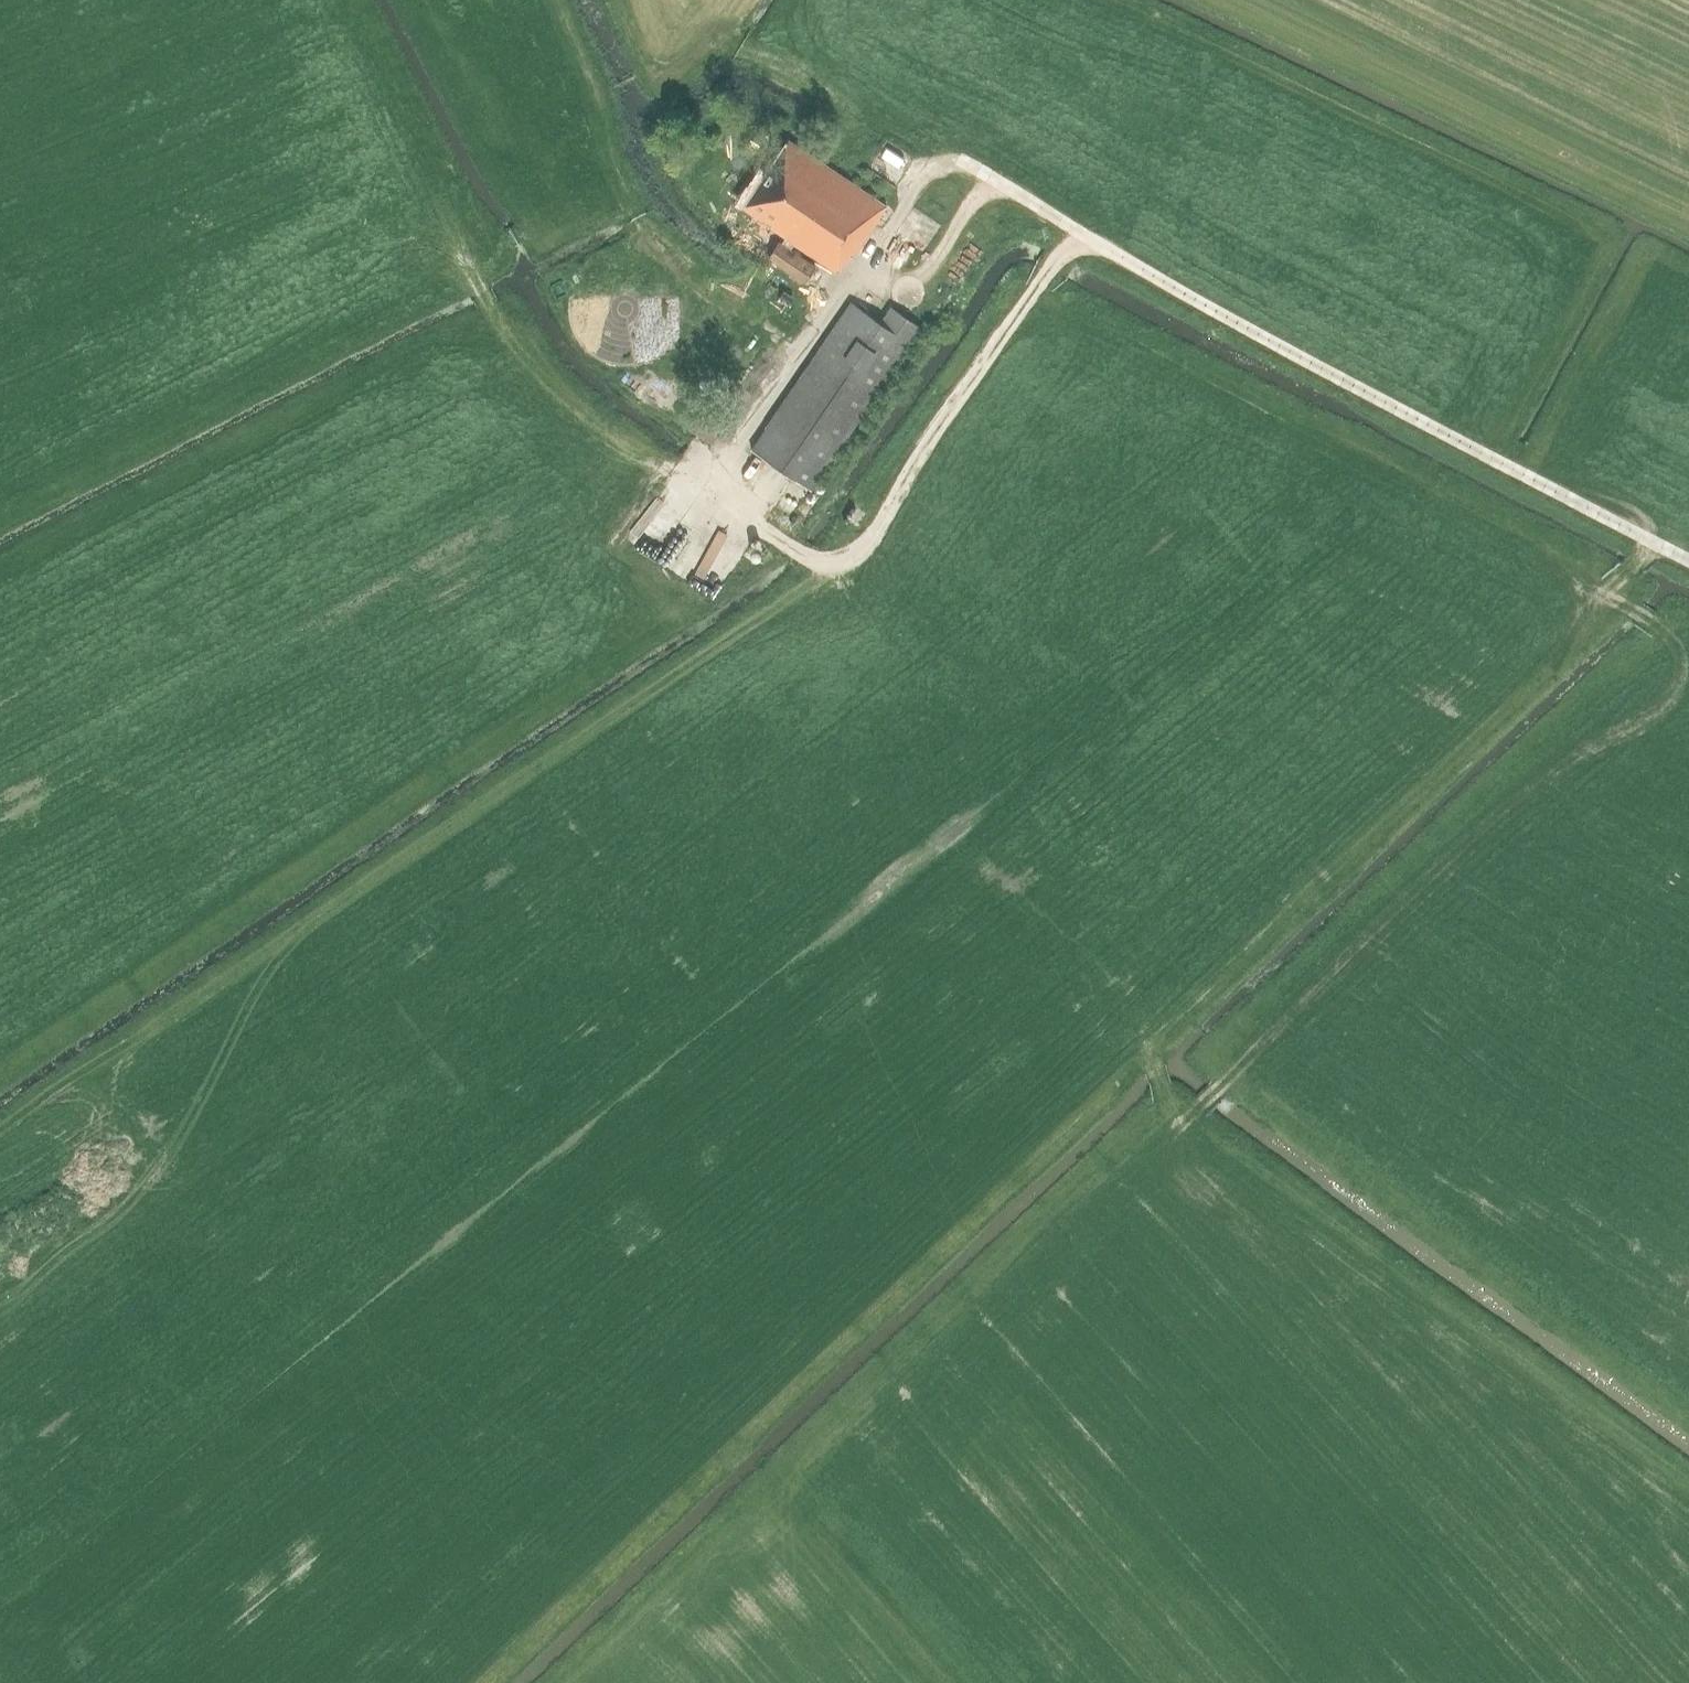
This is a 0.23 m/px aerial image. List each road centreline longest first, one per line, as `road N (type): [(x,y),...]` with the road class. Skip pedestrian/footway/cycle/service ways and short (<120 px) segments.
road 1 (track): [(756,526),(807,559),(858,560),(1052,261),(1100,243)]

